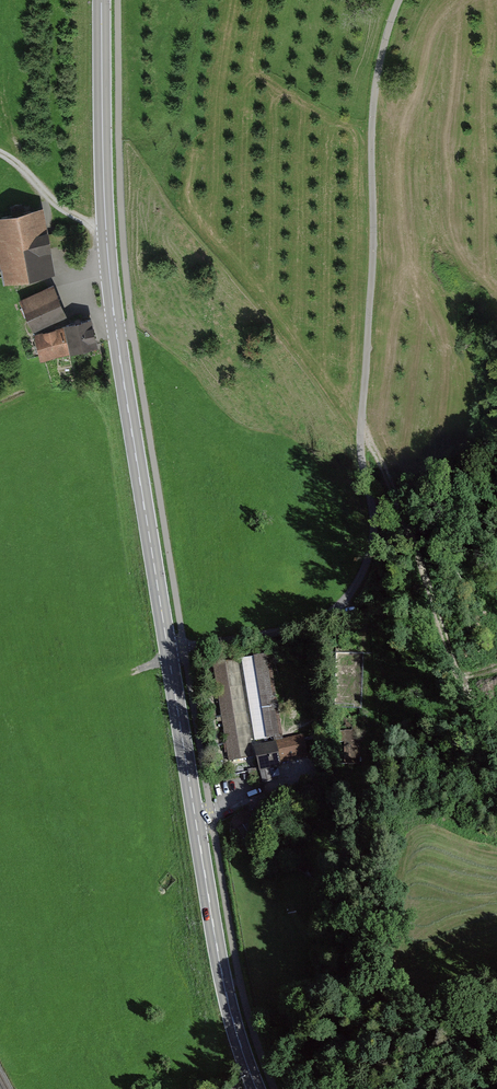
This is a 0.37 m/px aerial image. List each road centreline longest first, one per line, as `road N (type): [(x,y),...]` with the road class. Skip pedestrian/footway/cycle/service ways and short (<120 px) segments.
road 1 (unclassified): [(168,650),(297,628),(333,613),(369,563),(373,511),(361,429),(373,268),(372,128),(377,77),(399,0)]
road 2 (secondary): [(168,650),(109,277),(102,0)]
road 3 (secondary): [(257,1088),(226,993),(168,650)]
road 4 (track): [(0,152),(82,221),(123,234)]

